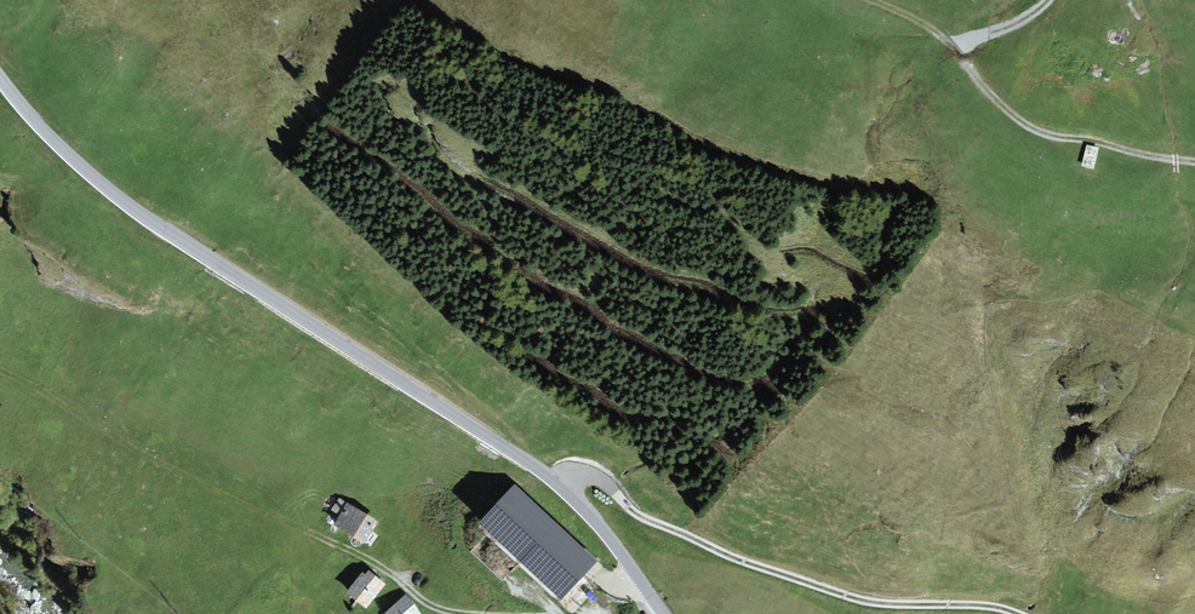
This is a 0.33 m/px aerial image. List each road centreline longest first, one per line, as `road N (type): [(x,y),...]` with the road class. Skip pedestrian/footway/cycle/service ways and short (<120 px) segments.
road 1 (tertiary): [(0,79),(75,163),(122,201),(557,482),(665,613)]
road 2 (track): [(1020,613),(849,597),(653,522),(598,480),(557,482)]
road 3 (track): [(955,51),(1027,131),(1194,162)]
road 4 (track): [(310,531),(435,607),(487,613)]

